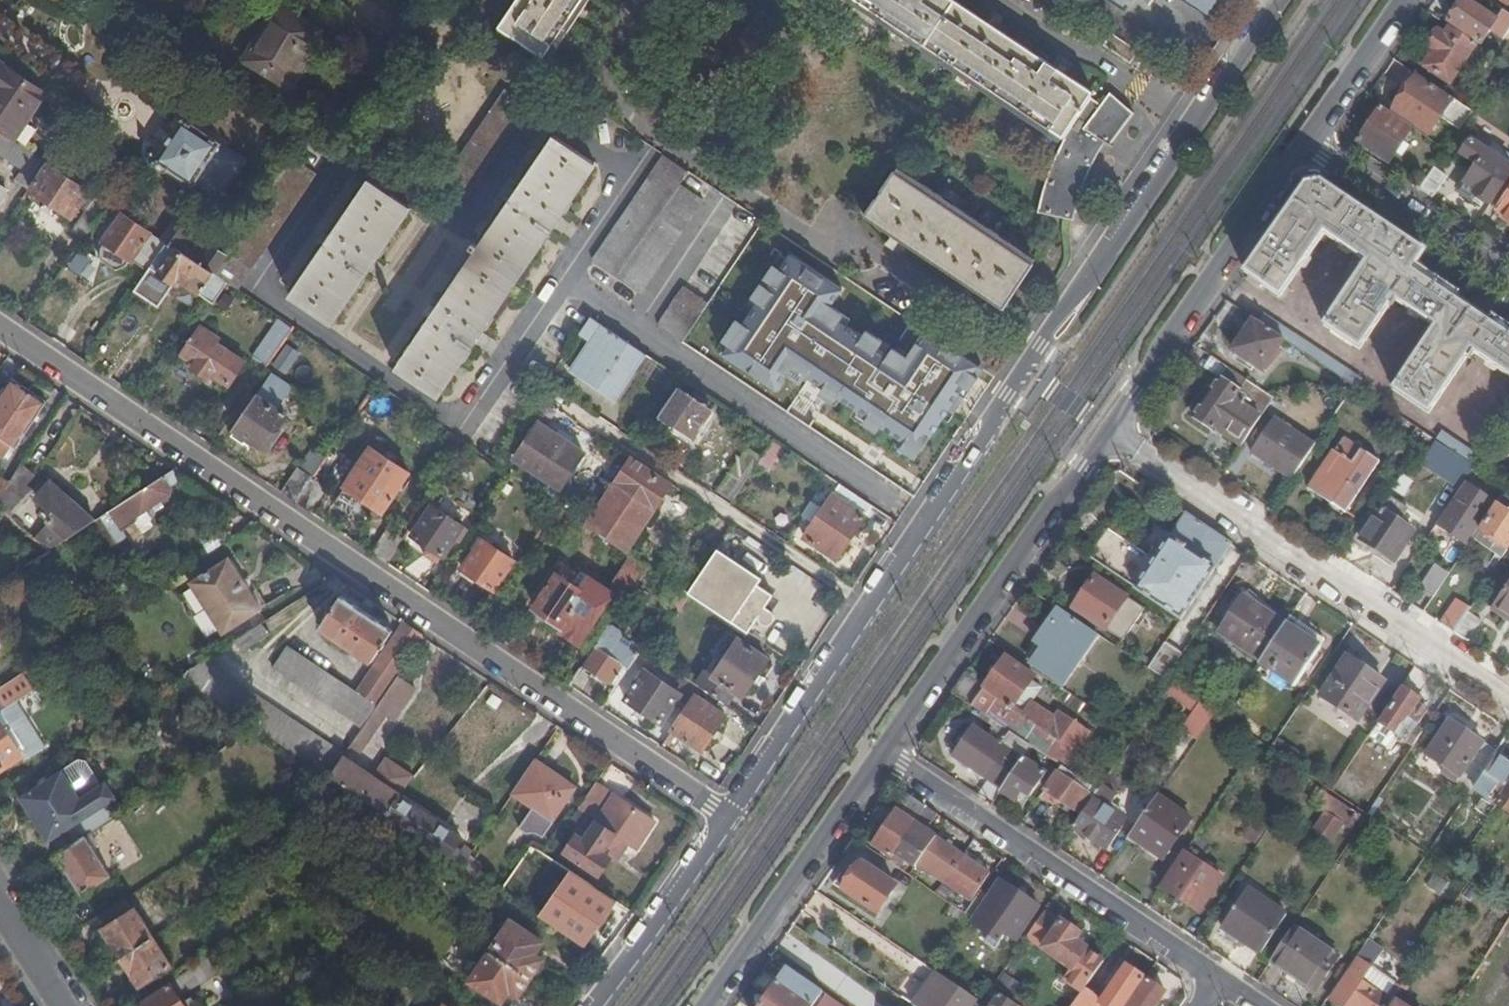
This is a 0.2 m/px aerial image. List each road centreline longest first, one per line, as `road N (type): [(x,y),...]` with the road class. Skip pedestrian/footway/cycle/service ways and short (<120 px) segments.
road 1 (residential): [(728,817),(0,329)]
road 2 (unclassified): [(1197,123),(728,817)]
road 3 (residential): [(1107,434),(1508,697)]
road 4 (residential): [(883,756),(1215,981)]
road 5 (unclassified): [(883,756),(1107,434)]
road 6 (unclassified): [(1107,434),(1305,142)]
road 7 (unclassified): [(706,1005),(883,756)]
road 8 (residential): [(1305,142),(1508,278)]
road 9 (unclassified): [(728,817),(592,1005)]
road 10 (residential): [(1197,123),(1006,0)]
road 11 (unclassified): [(1305,142),(1404,0)]
road 12 (unclassified): [(1279,0),(1197,123)]

